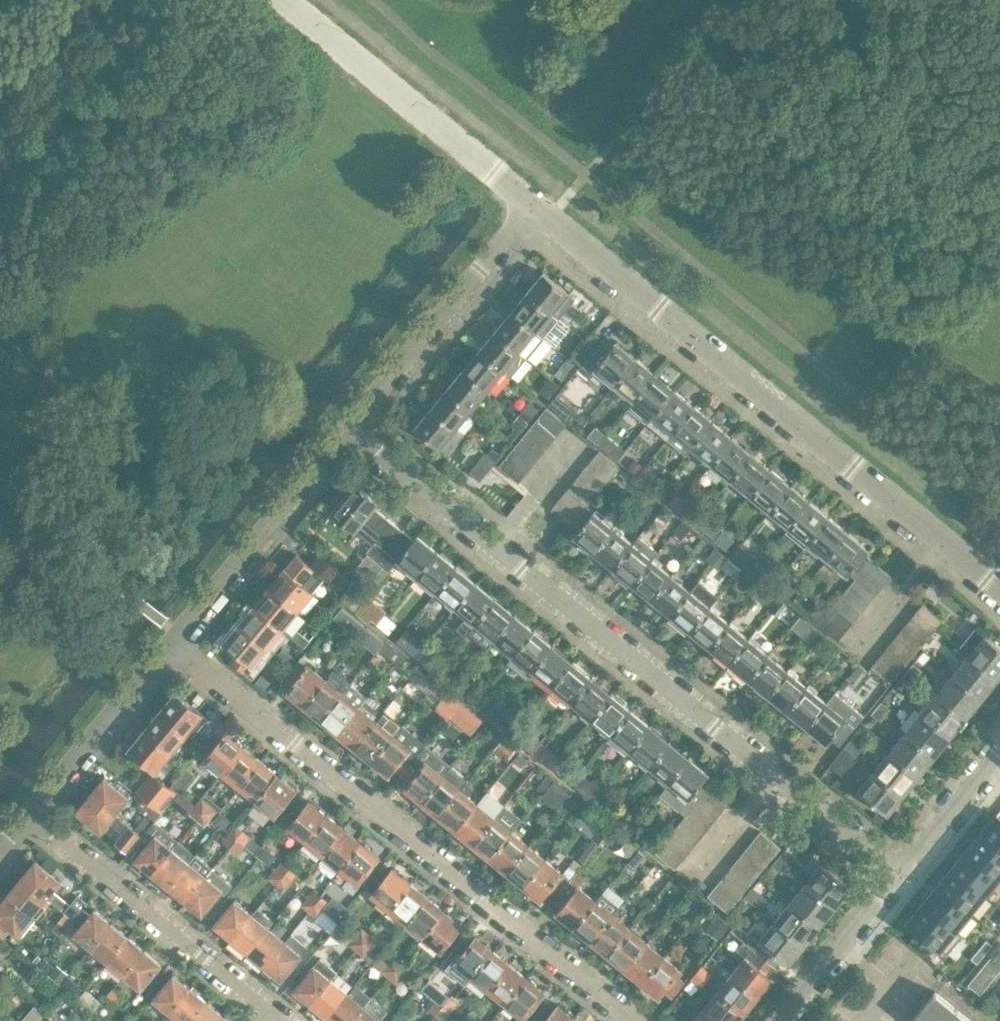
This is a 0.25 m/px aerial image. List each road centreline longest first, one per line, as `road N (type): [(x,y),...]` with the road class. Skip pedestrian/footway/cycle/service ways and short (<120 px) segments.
road 1 (residential): [(899,875),(350,425)]
road 2 (residential): [(999,587),(531,204)]
road 3 (residential): [(634,1020),(172,642)]
road 4 (residential): [(30,815),(282,1020)]
road 5 (unclassified): [(531,204),(286,0)]
road 6 (residential): [(350,425),(531,204)]
road 7 (residential): [(172,642),(350,425)]
road 8 (residential): [(30,815),(172,642)]
road 9 (residential): [(780,1020),(899,875)]
road 10 (residential): [(899,875),(999,753)]

